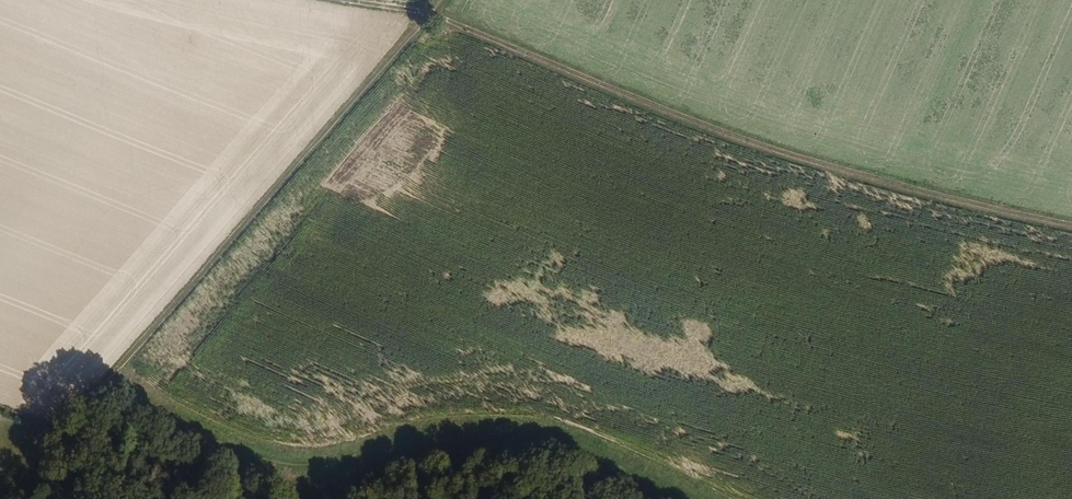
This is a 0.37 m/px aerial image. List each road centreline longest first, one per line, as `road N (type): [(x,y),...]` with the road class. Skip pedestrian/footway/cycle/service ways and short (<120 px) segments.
road 1 (track): [(1071,227),(750,145),(431,13),(344,0)]
road 2 (track): [(442,0),(18,498)]
road 3 (track): [(656,498),(548,423),(422,434),(346,477),(284,476),(102,393)]

